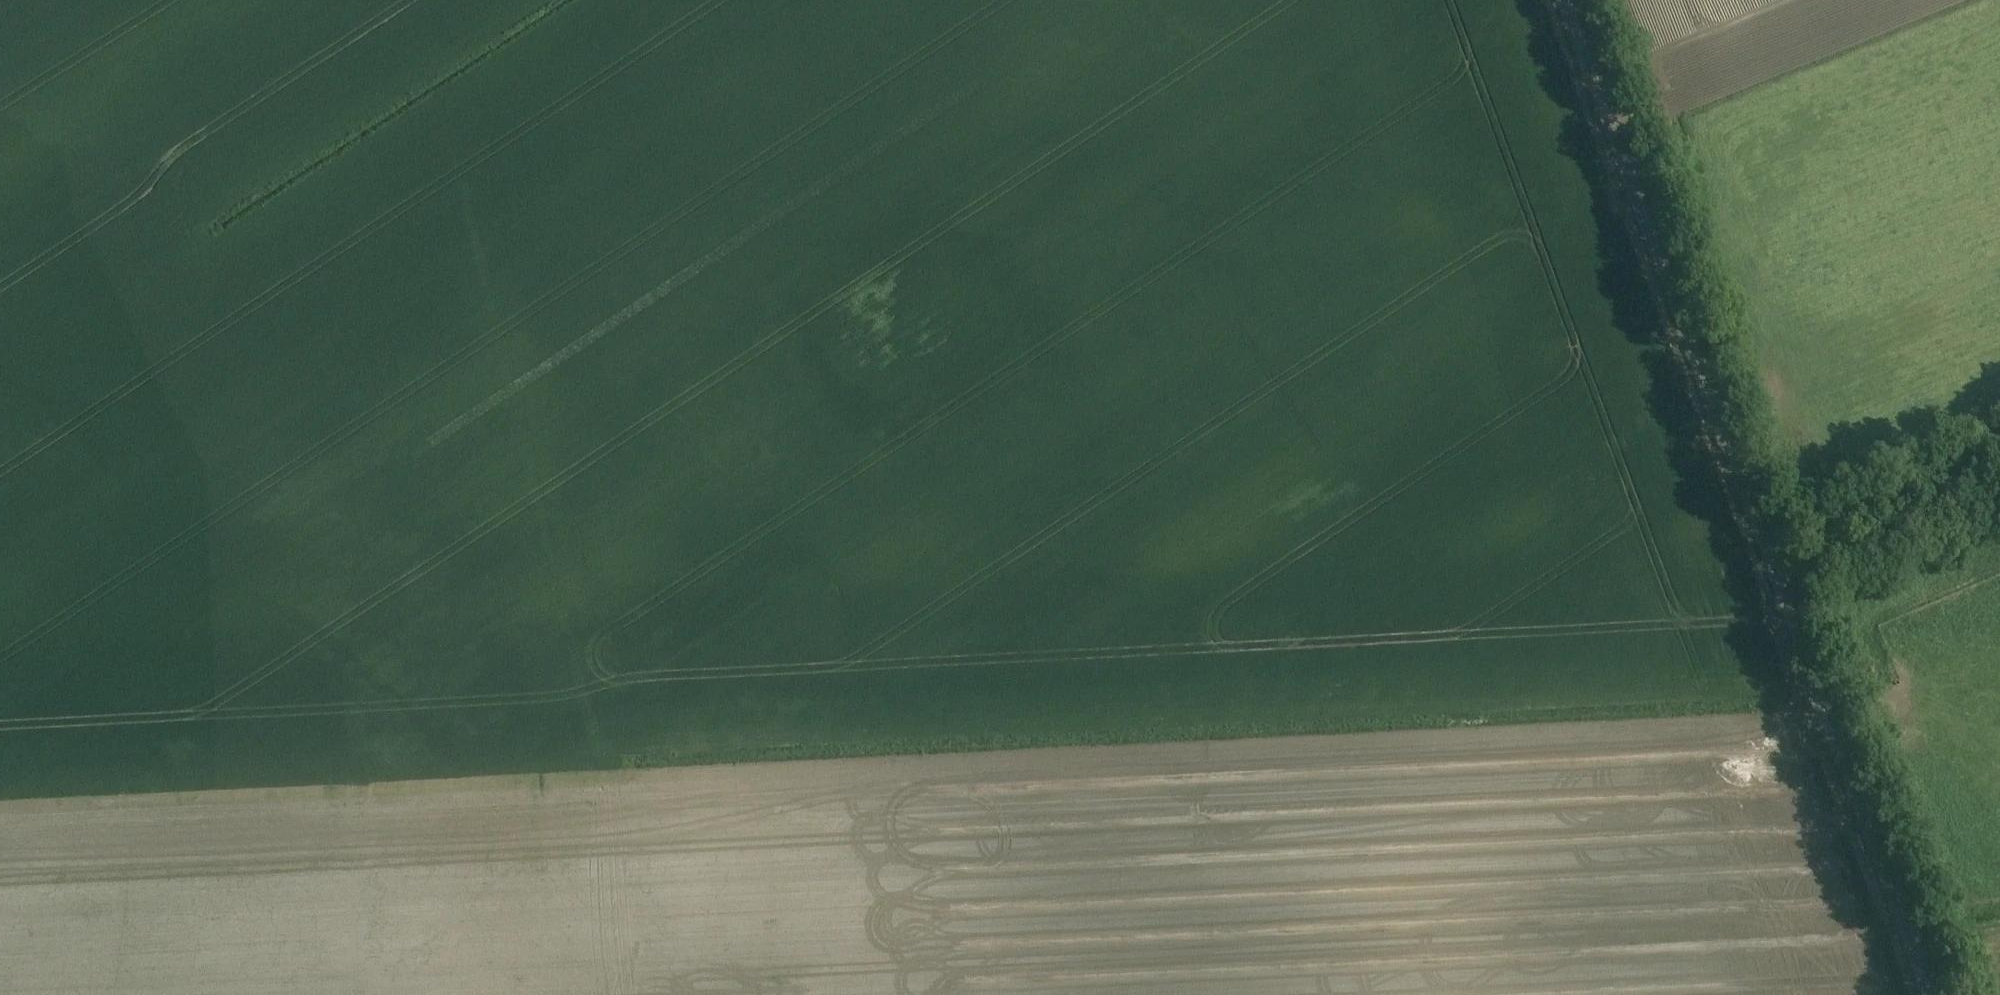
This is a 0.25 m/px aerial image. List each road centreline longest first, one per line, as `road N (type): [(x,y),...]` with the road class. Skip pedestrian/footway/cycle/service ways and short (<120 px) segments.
road 1 (unclassified): [(1931,994),(1565,0)]

